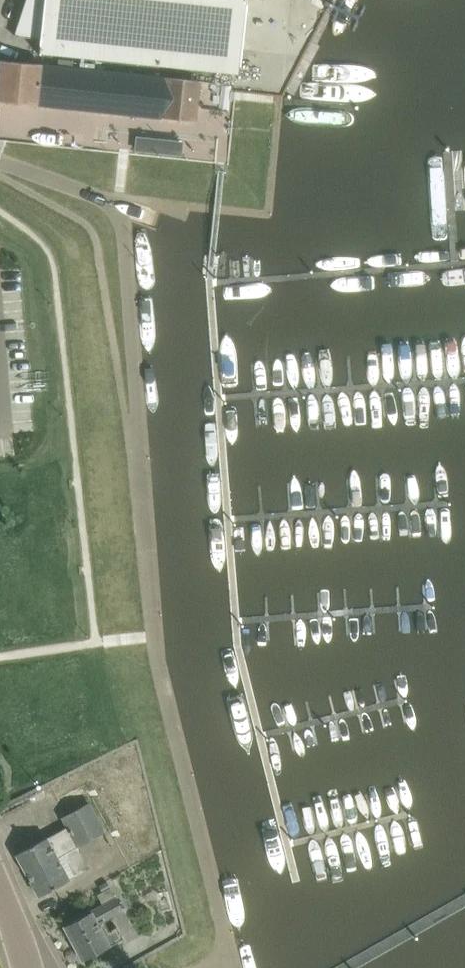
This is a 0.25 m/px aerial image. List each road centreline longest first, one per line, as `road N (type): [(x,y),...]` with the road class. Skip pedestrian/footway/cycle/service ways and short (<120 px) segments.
road 1 (unclassified): [(151,216),(0,159)]

